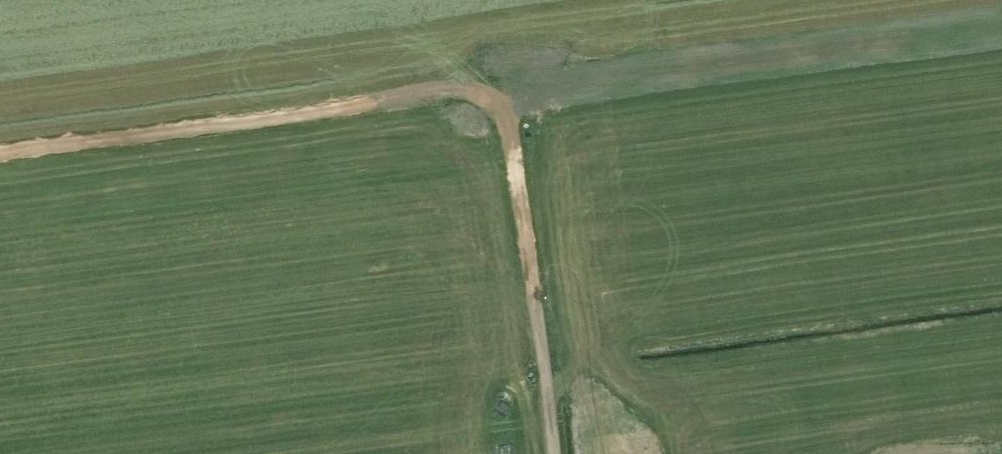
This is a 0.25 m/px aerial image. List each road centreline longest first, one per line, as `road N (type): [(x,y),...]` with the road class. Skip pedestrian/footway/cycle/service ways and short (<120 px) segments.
road 1 (track): [(557,453),(508,133),(495,117),(459,112),(0,175)]

